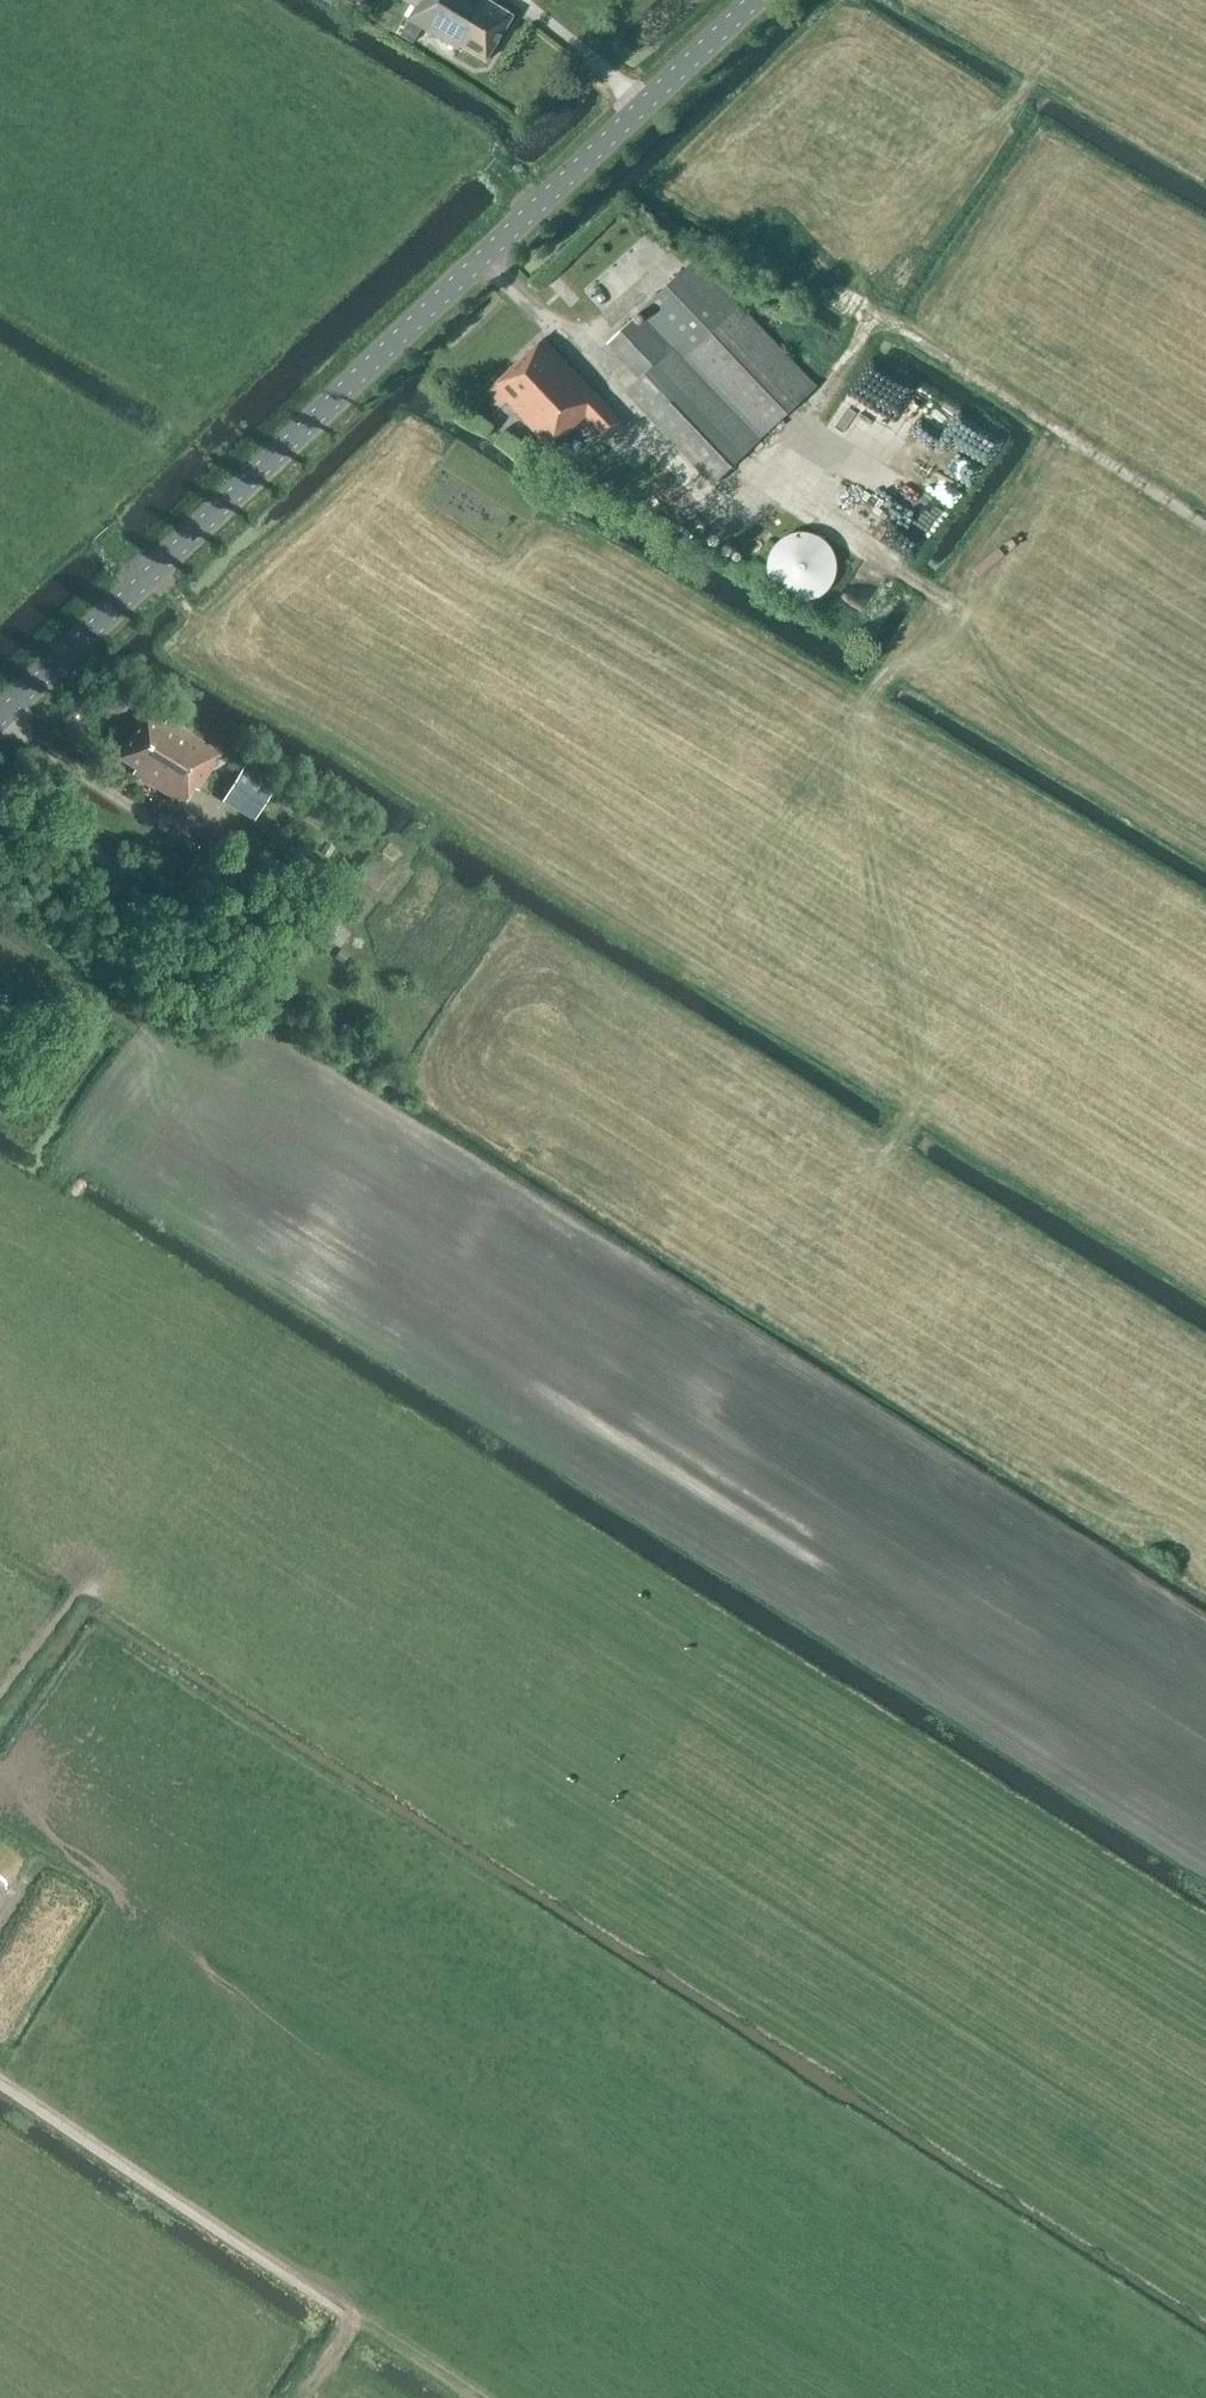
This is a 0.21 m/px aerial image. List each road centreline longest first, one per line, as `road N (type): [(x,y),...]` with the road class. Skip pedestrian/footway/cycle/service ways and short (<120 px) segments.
road 1 (unclassified): [(0,724),(762,0)]

